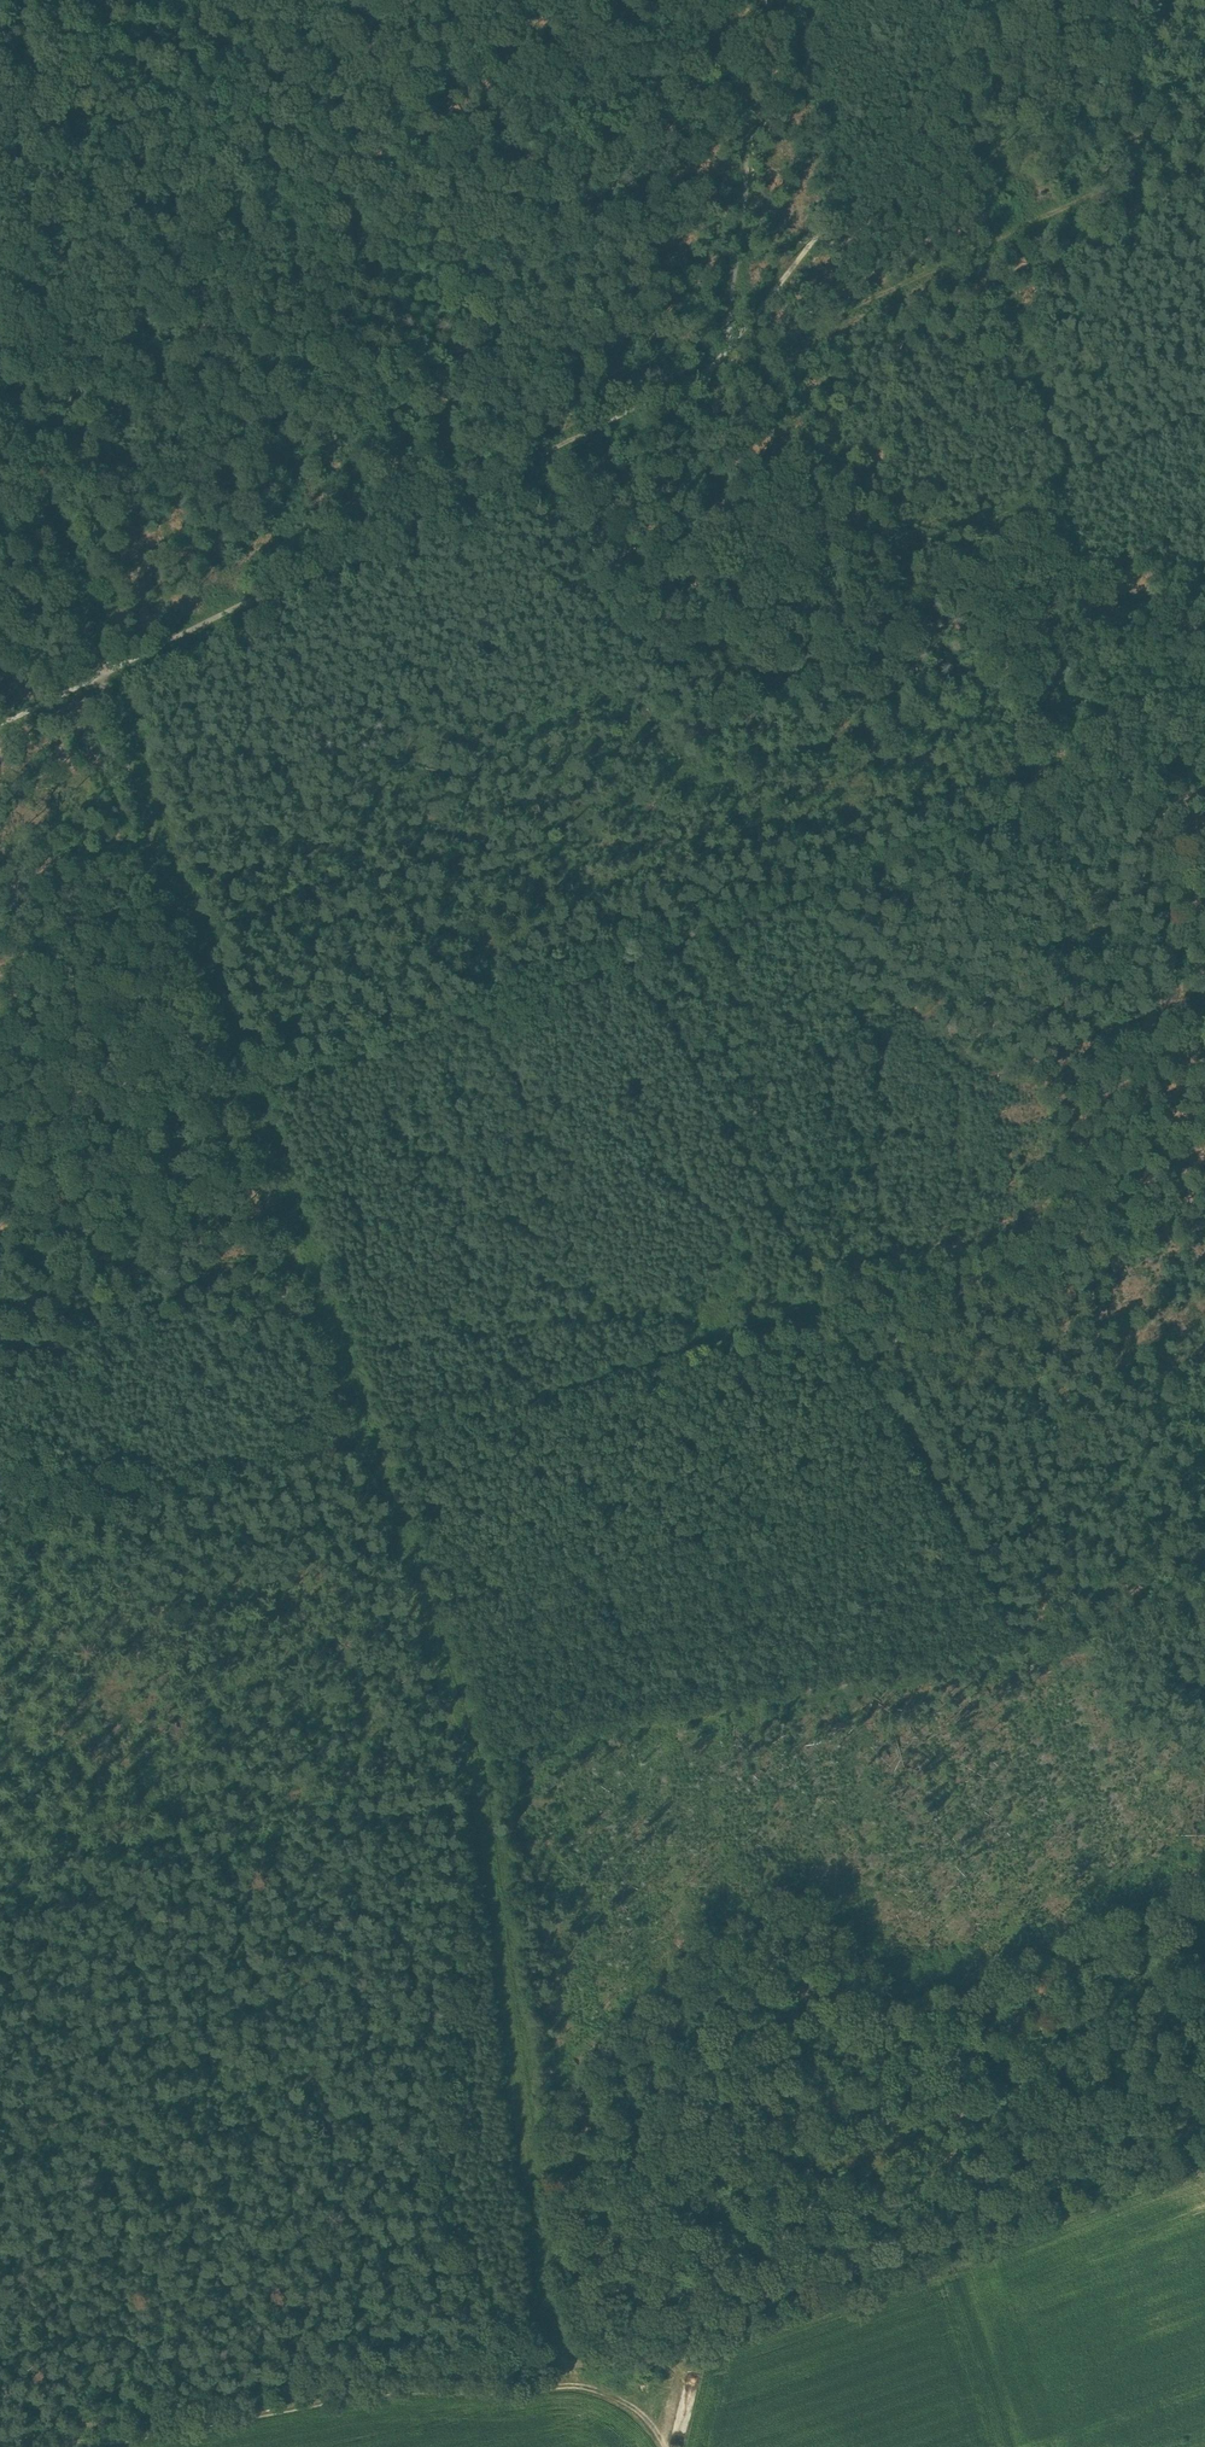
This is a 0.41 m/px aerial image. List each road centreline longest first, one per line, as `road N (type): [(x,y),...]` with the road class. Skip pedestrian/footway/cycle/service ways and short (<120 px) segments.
road 1 (track): [(240,1097),(1204,746)]
road 2 (track): [(0,726),(710,369)]
road 3 (track): [(0,386),(240,1097)]
road 4 (track): [(240,1097),(466,1767)]
road 5 (track): [(0,158),(144,197),(180,202),(230,196),(273,183),(606,0)]
road 6 (track): [(84,2420),(134,2425),(396,2381),(533,2385),(574,2378),(663,2426)]
road 7 (track): [(466,1767),(1030,1646)]
road 8 (track): [(672,2358),(974,2251),(1204,2157)]
road 9 (track): [(710,369),(1204,159)]
road 10 (track): [(710,369),(997,0)]
road 11 (track): [(515,2363),(331,2351),(84,2420)]
road 12 (track): [(710,369),(738,249),(745,161),(726,86),(686,0)]
road 13 (track): [(360,1441),(0,1541)]
road 14 (track): [(240,1097),(0,1184)]
road 15 (track): [(1049,2218),(988,2024)]
road 16 (track): [(672,2358),(515,2363)]

